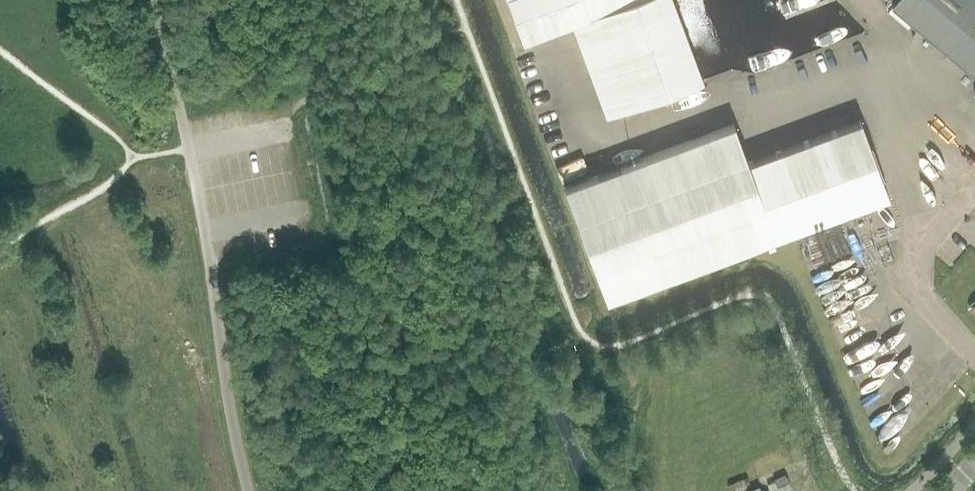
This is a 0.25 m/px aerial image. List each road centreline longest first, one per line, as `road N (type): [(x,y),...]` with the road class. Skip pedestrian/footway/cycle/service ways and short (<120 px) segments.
road 1 (unclassified): [(249,490),(205,231),(152,0)]

